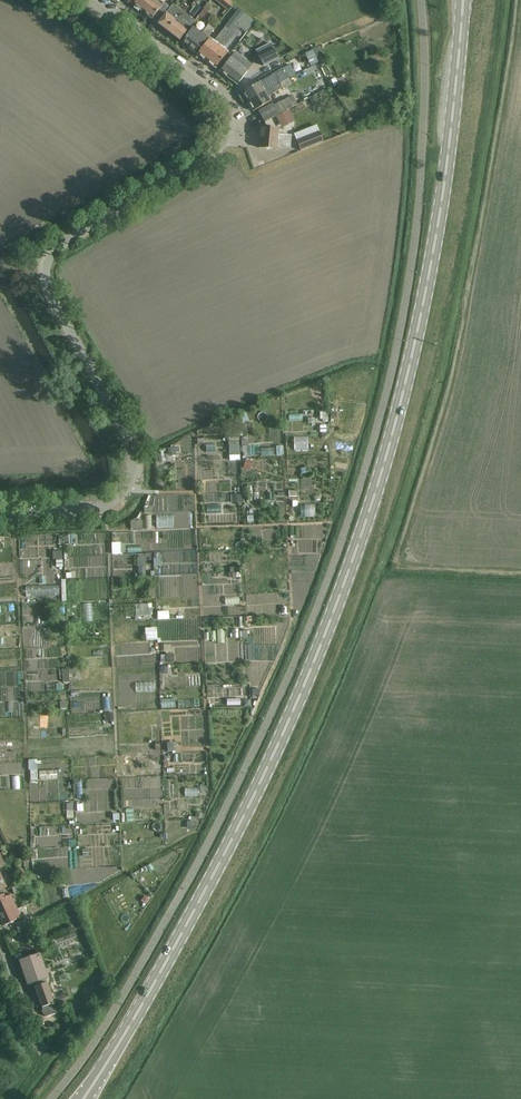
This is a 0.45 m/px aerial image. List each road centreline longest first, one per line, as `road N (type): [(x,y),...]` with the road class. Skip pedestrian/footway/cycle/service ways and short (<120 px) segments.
road 1 (secondary): [(83,1098),(148,999),(224,855),(291,714),(368,516),(437,229),(463,0)]
road 2 (residential): [(0,516),(93,509),(124,491),(130,442),(51,296),(45,267),(59,247),(209,156),(226,132),(225,115),(209,93),(89,0)]

